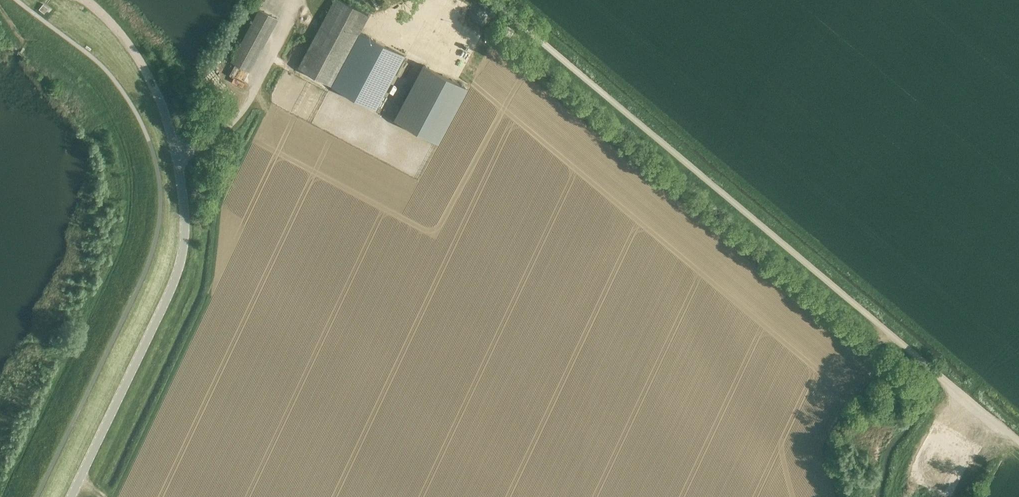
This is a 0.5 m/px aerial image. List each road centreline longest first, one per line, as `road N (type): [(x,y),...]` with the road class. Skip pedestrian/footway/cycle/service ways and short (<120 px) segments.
road 1 (unclassified): [(79,496),(165,307),(185,225),(177,142),(162,100),(134,52),(87,0)]
road 2 (track): [(288,0),(273,58),(227,126),(205,145),(178,152)]

